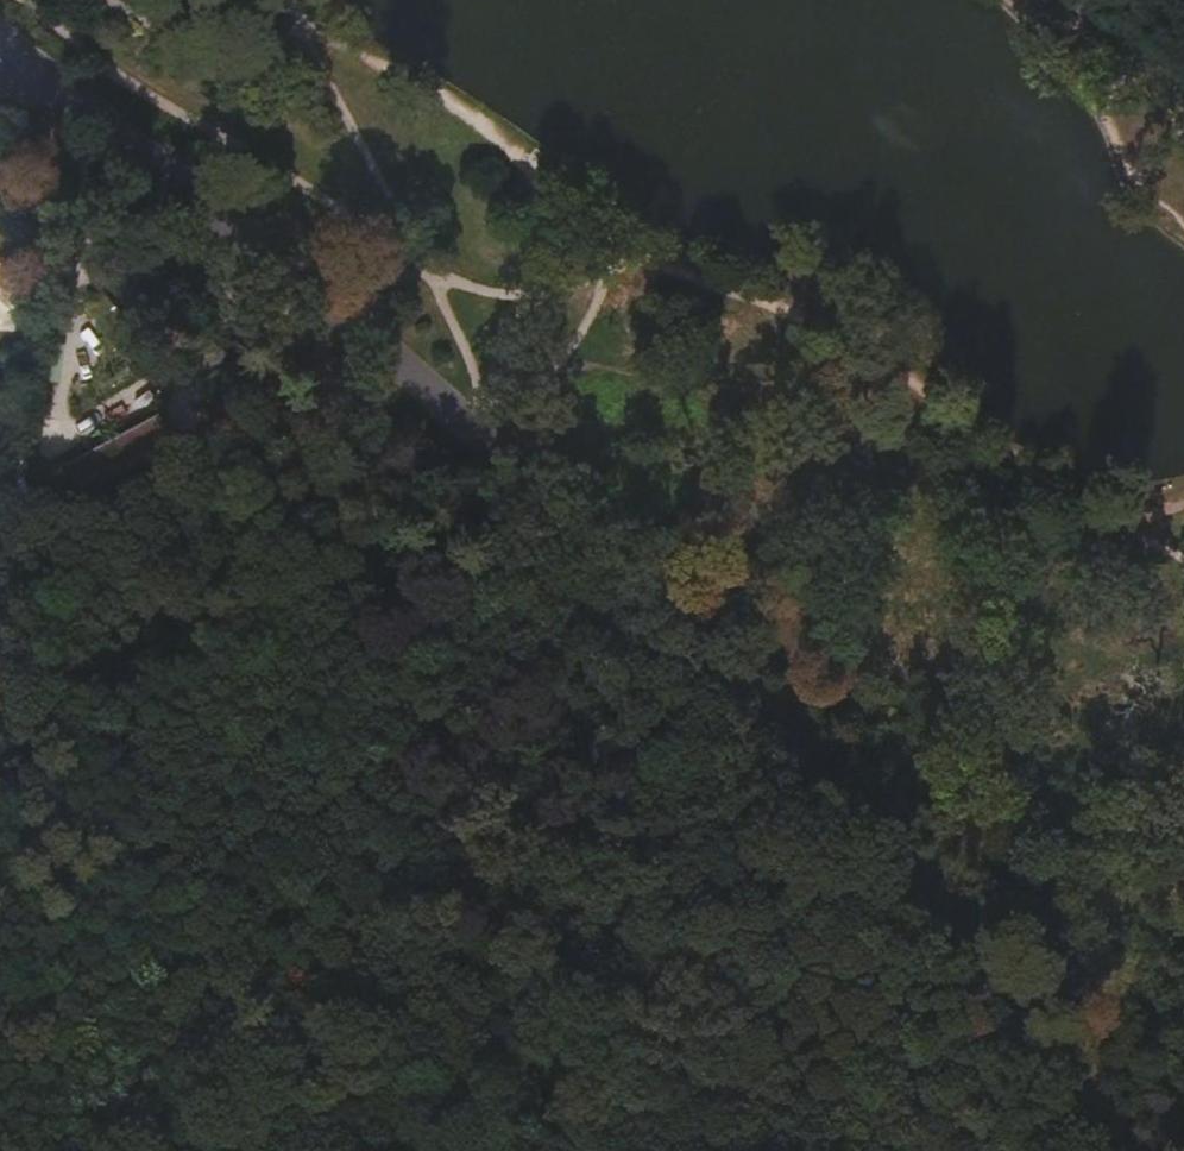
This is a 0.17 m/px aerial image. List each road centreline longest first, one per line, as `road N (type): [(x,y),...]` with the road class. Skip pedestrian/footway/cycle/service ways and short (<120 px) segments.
road 1 (track): [(325,298),(69,435),(61,429),(81,273),(143,156)]
road 2 (track): [(1080,0),(1126,52),(1183,95)]

